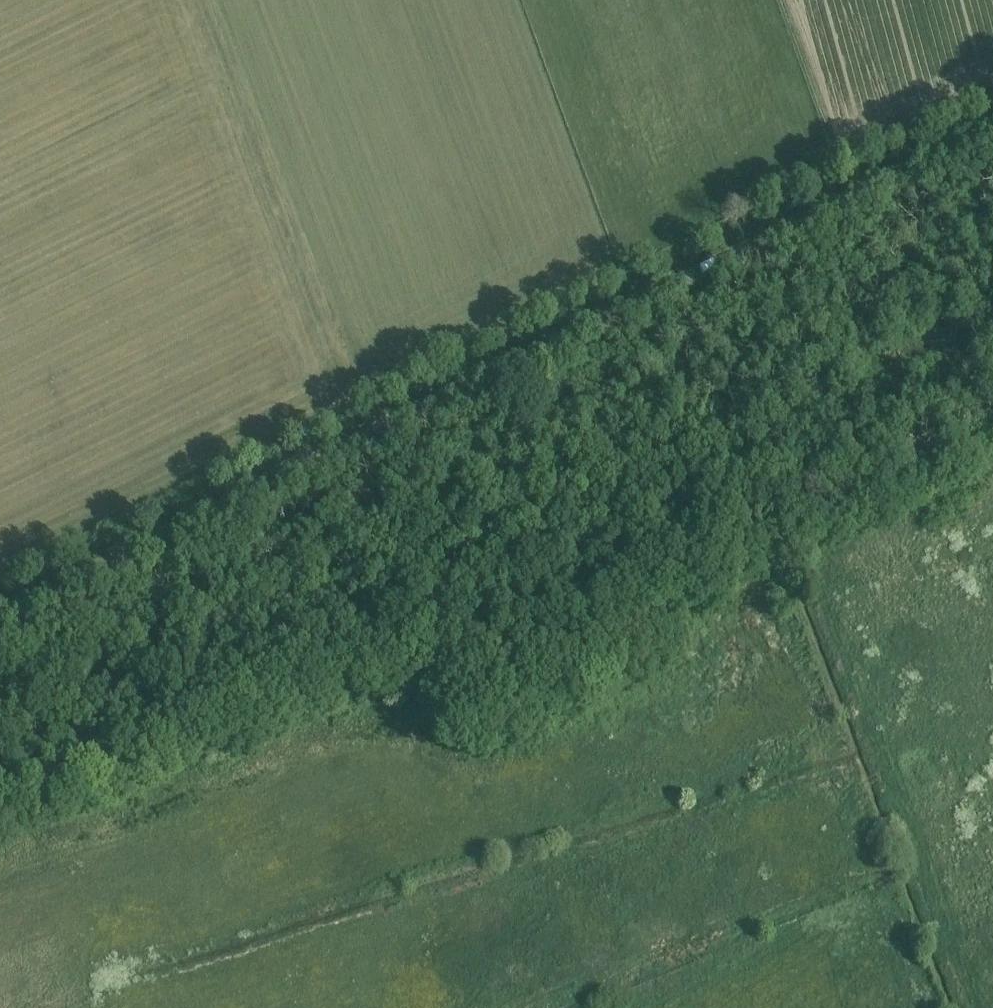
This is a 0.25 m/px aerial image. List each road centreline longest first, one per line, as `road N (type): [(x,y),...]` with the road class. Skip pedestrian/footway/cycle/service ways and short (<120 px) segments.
road 1 (unclassified): [(0,618),(992,128)]

